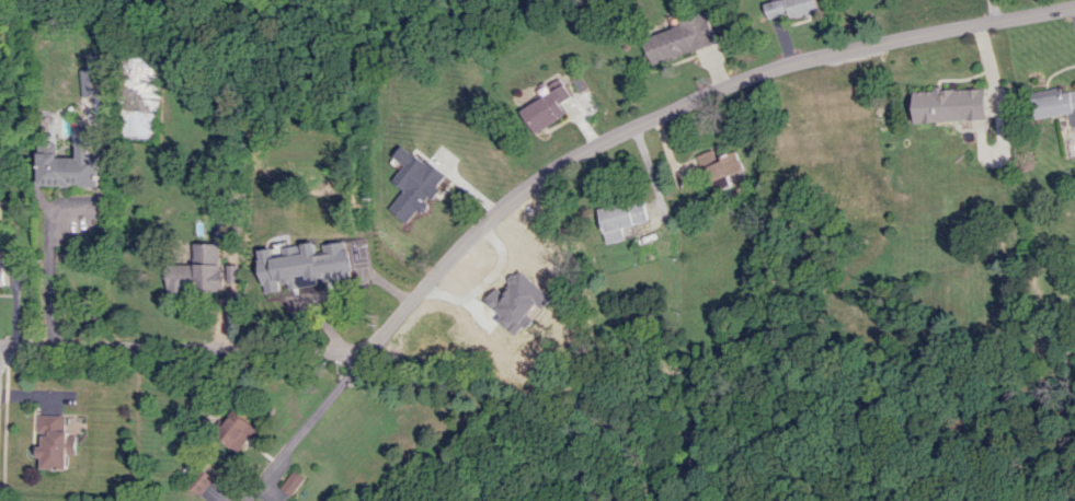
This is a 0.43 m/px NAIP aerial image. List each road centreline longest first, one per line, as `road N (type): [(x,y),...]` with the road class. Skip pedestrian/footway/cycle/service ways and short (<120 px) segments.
road 1 (residential): [(1074,4),(784,65),(632,124),(575,152),(469,233),(365,352),(0,345)]
road 2 (residential): [(239,500),(365,352)]

